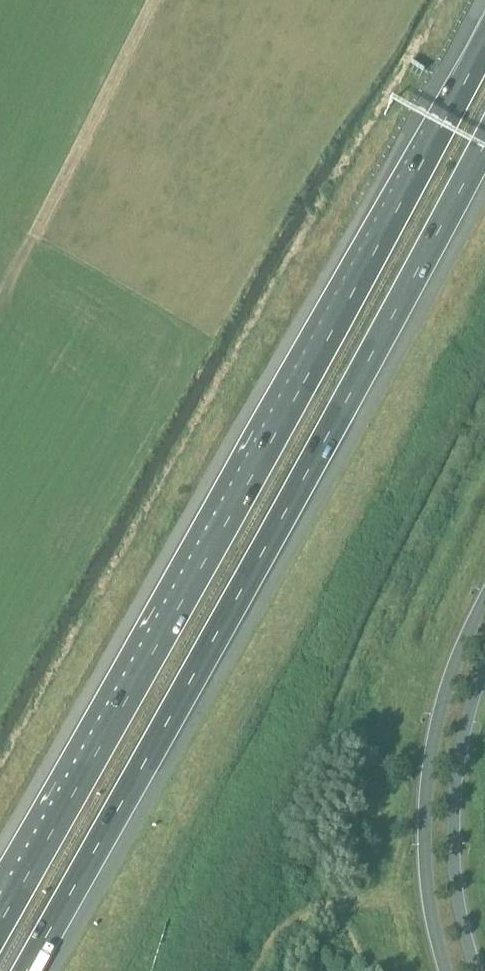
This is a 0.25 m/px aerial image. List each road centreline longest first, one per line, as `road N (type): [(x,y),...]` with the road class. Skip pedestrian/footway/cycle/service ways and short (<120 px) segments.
road 1 (motorway): [(484,40),(0,921)]
road 2 (motorway): [(24,970),(484,144)]
road 3 (secondary): [(484,597),(450,676),(428,777),(425,859),(445,970)]
road 4 (secondary): [(474,970),(457,895),(453,820),(462,741),(484,665)]
road 5 (track): [(153,0),(32,229)]

